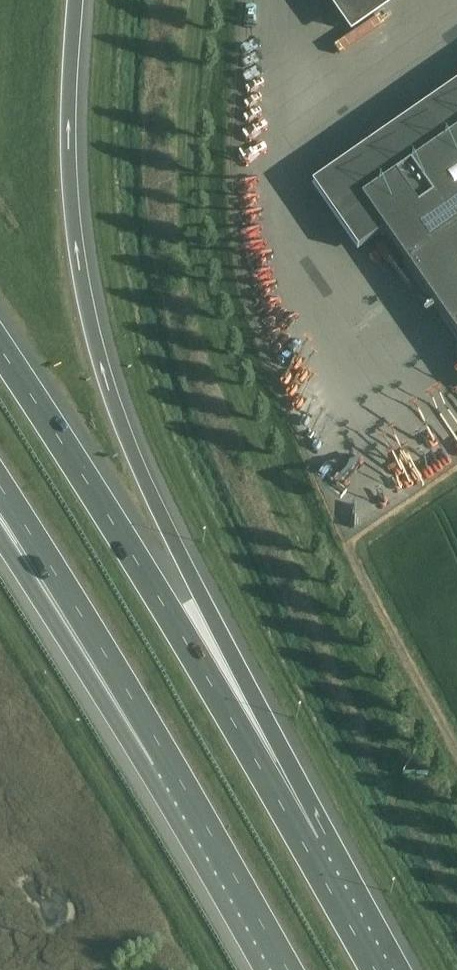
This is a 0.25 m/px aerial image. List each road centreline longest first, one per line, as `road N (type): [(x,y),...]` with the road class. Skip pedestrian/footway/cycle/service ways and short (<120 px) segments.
road 1 (motorway): [(305,845),(223,641),(125,435),(90,320),(69,164),(75,0)]
road 2 (motorway): [(305,845),(0,341)]
road 3 (motorway): [(0,490),(166,757)]
road 4 (motorway): [(0,536),(94,678),(166,757)]
road 5 (motorway): [(166,757),(287,969)]
road 6 (motorway): [(375,969),(305,845)]

